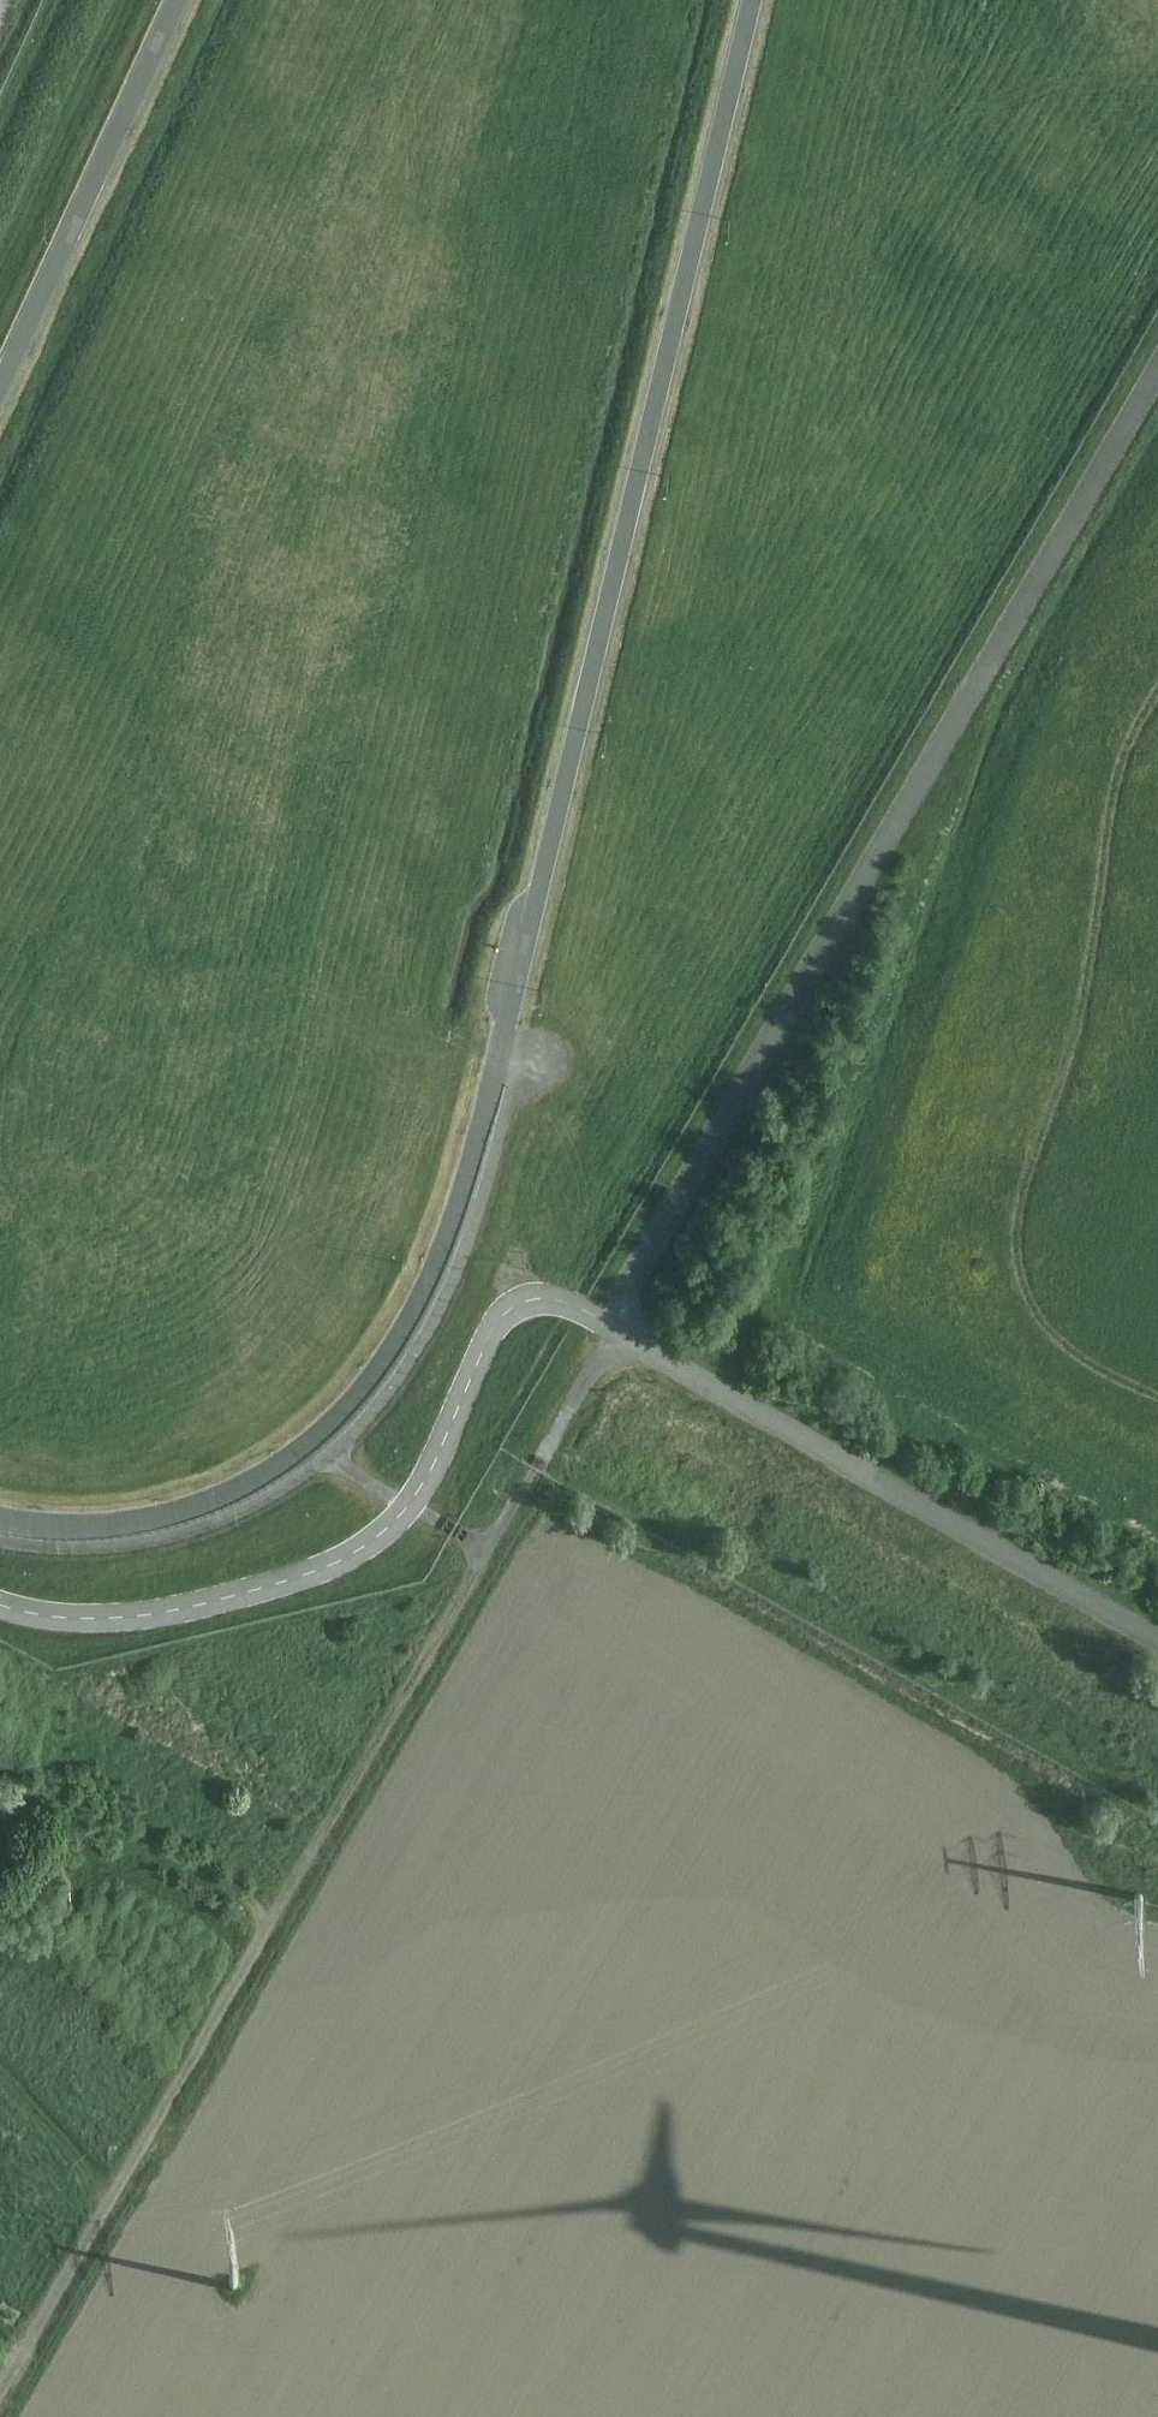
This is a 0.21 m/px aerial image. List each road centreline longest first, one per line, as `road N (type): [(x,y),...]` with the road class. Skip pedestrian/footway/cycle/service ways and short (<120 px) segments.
road 1 (track): [(1157,1394),(1086,1361),(1048,1330),(1019,1255),(1018,1219),(1071,1055),(1116,765),(1157,688)]
road 2 (track): [(0,1767),(279,1915)]

